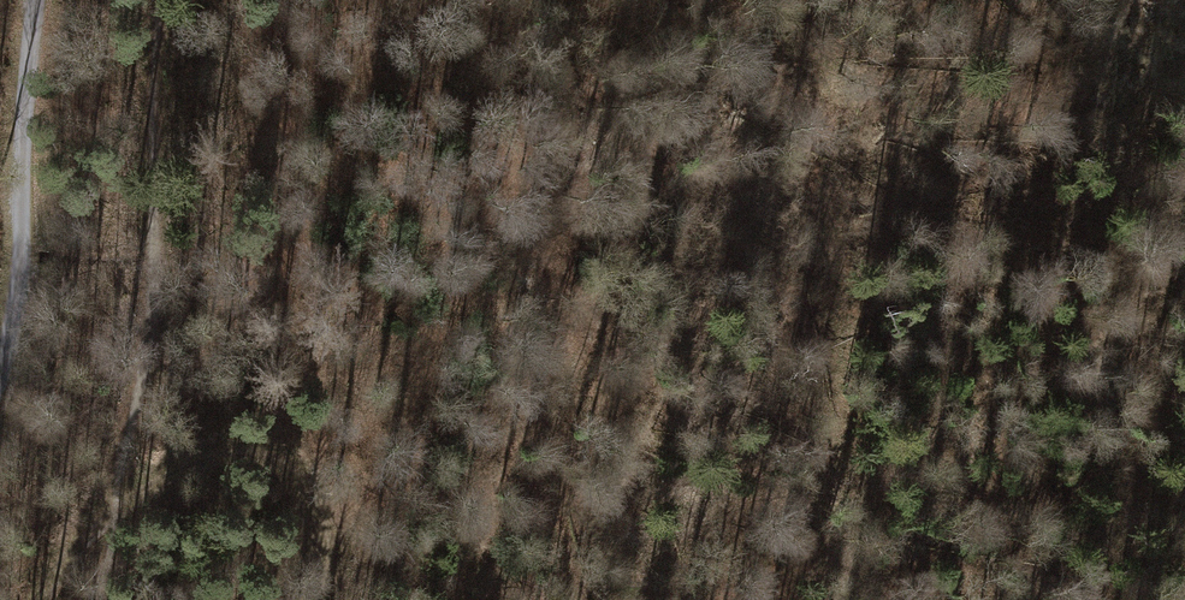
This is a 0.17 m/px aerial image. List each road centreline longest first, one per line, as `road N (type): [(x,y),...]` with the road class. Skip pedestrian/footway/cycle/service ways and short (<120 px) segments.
road 1 (track): [(461,599),(611,290),(632,200),(672,130),(677,68),(663,0)]
road 2 (track): [(812,599),(836,302),(814,179),(828,82)]
road 3 (track): [(318,599),(326,549),(319,508),(297,477),(245,457),(171,478),(112,512),(80,542),(43,599)]
road 4 (track): [(0,367),(19,274),(34,0)]

